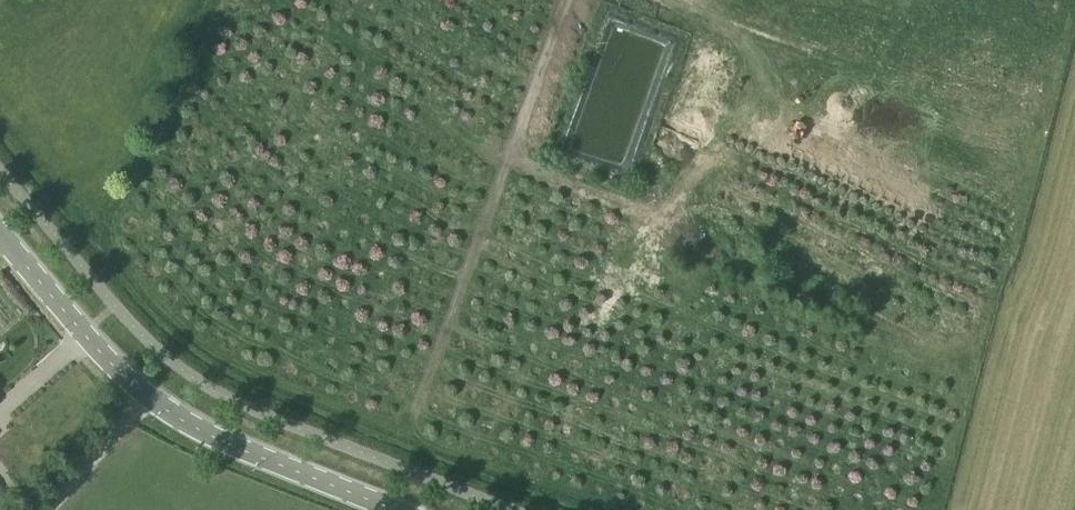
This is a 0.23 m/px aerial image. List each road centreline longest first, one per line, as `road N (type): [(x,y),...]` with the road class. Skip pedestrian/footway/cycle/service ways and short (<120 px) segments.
road 1 (secondary): [(396,509),(229,445),(154,403),(0,237)]

